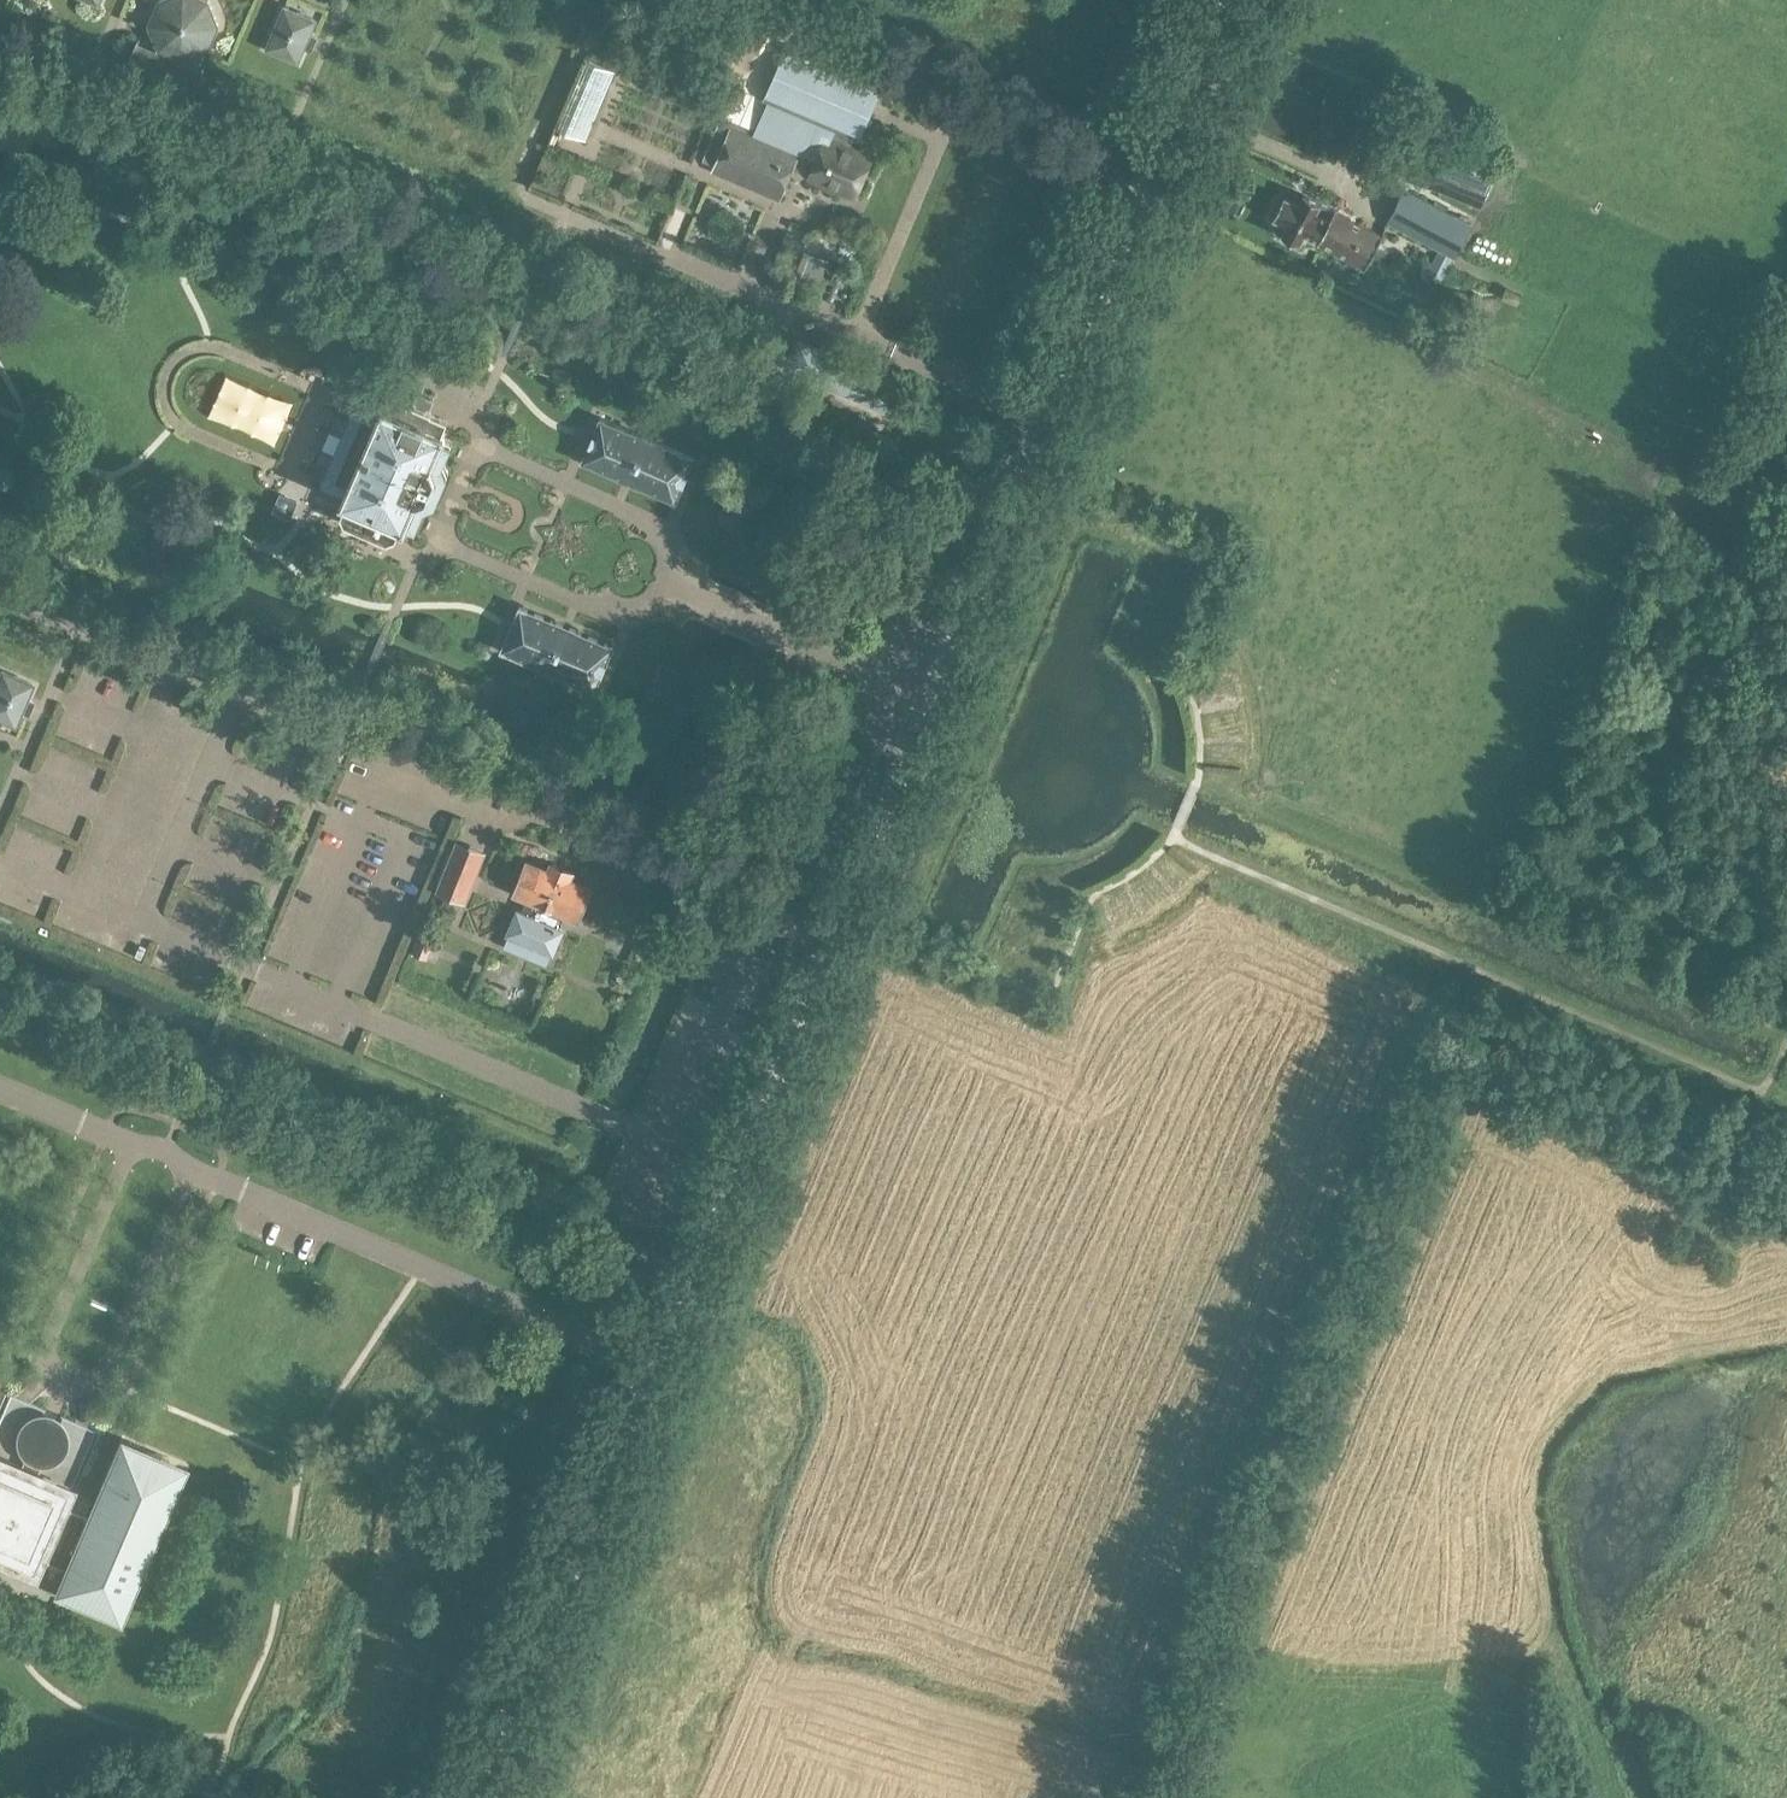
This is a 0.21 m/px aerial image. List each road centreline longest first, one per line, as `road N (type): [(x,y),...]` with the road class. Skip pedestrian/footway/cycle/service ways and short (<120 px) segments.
road 1 (tertiary): [(470,1797),(1209,0)]

